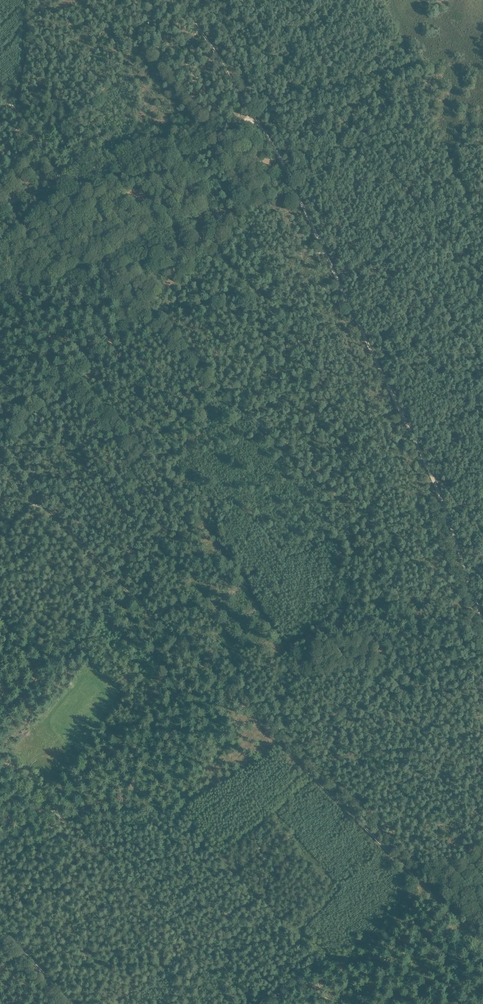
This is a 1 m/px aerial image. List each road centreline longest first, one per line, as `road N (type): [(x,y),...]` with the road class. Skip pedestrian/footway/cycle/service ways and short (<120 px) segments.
road 1 (track): [(482,943),(47,510),(29,506),(0,538)]
road 2 (track): [(253,117),(436,490),(482,626)]
road 3 (track): [(253,117),(62,183)]
road 4 (track): [(178,0),(253,117)]

